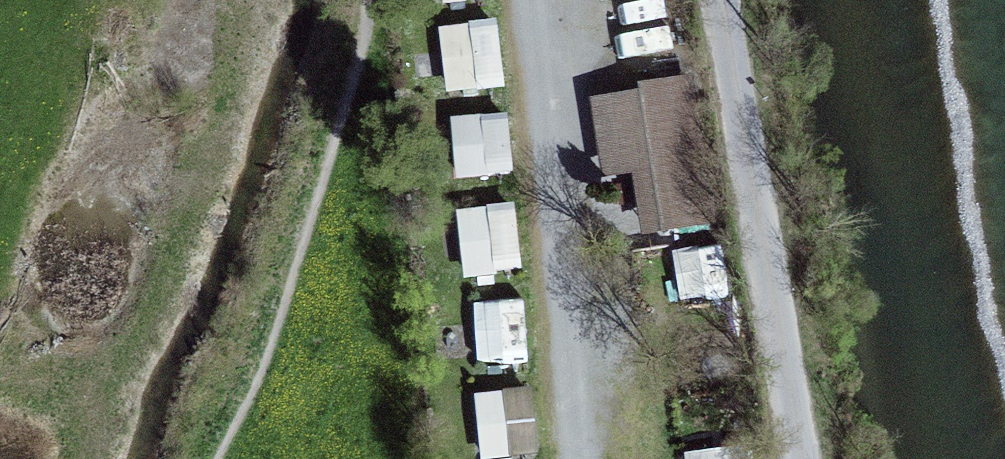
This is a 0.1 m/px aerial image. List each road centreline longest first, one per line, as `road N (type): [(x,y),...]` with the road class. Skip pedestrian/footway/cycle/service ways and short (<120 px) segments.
road 1 (unclassified): [(701,0),(787,458)]

